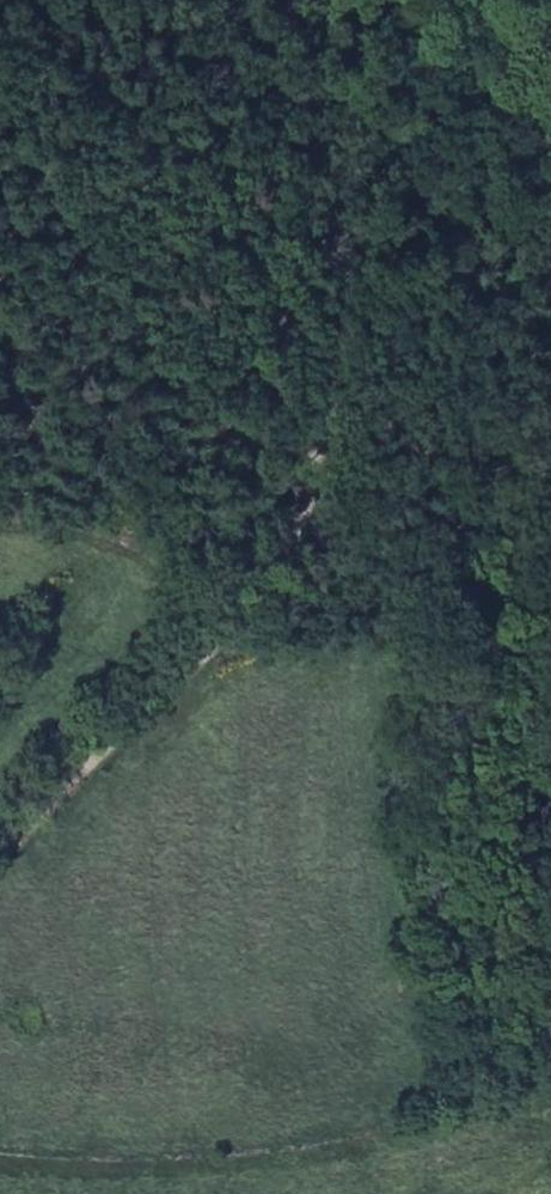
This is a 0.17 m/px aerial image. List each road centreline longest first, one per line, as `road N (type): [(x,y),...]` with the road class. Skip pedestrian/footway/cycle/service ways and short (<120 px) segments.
road 1 (track): [(0,858),(205,651),(271,574),(307,499),(324,378),(320,192),(300,0)]
road 2 (track): [(320,192),(400,411),(498,623),(514,756),(550,912)]

